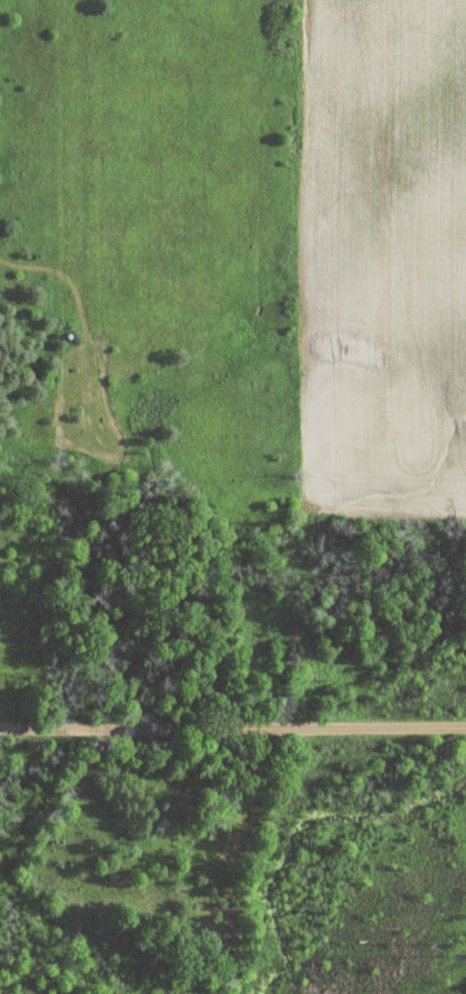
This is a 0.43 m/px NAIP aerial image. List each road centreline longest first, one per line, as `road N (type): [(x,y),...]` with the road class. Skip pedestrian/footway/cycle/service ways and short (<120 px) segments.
road 1 (residential): [(465,729),(0,728)]

